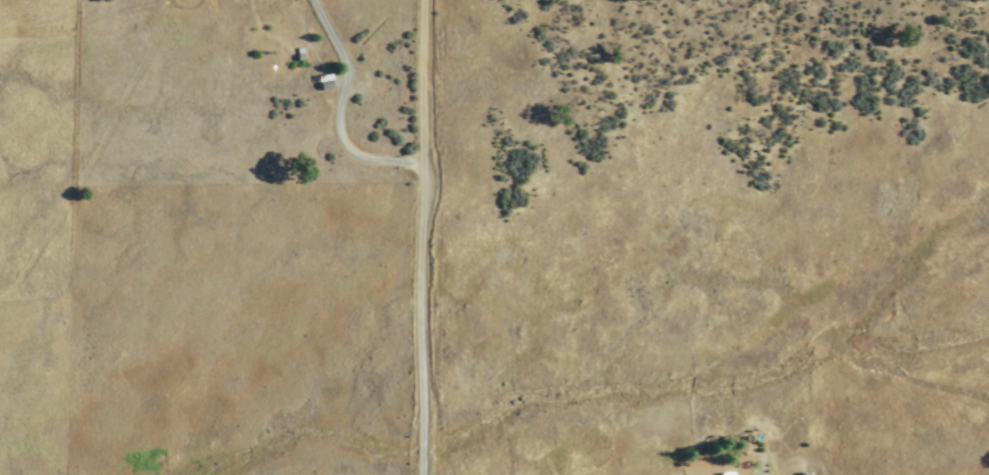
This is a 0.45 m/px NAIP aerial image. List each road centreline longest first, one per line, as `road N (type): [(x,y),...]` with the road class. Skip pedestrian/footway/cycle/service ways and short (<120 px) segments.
road 1 (residential): [(426,474),(429,0)]

